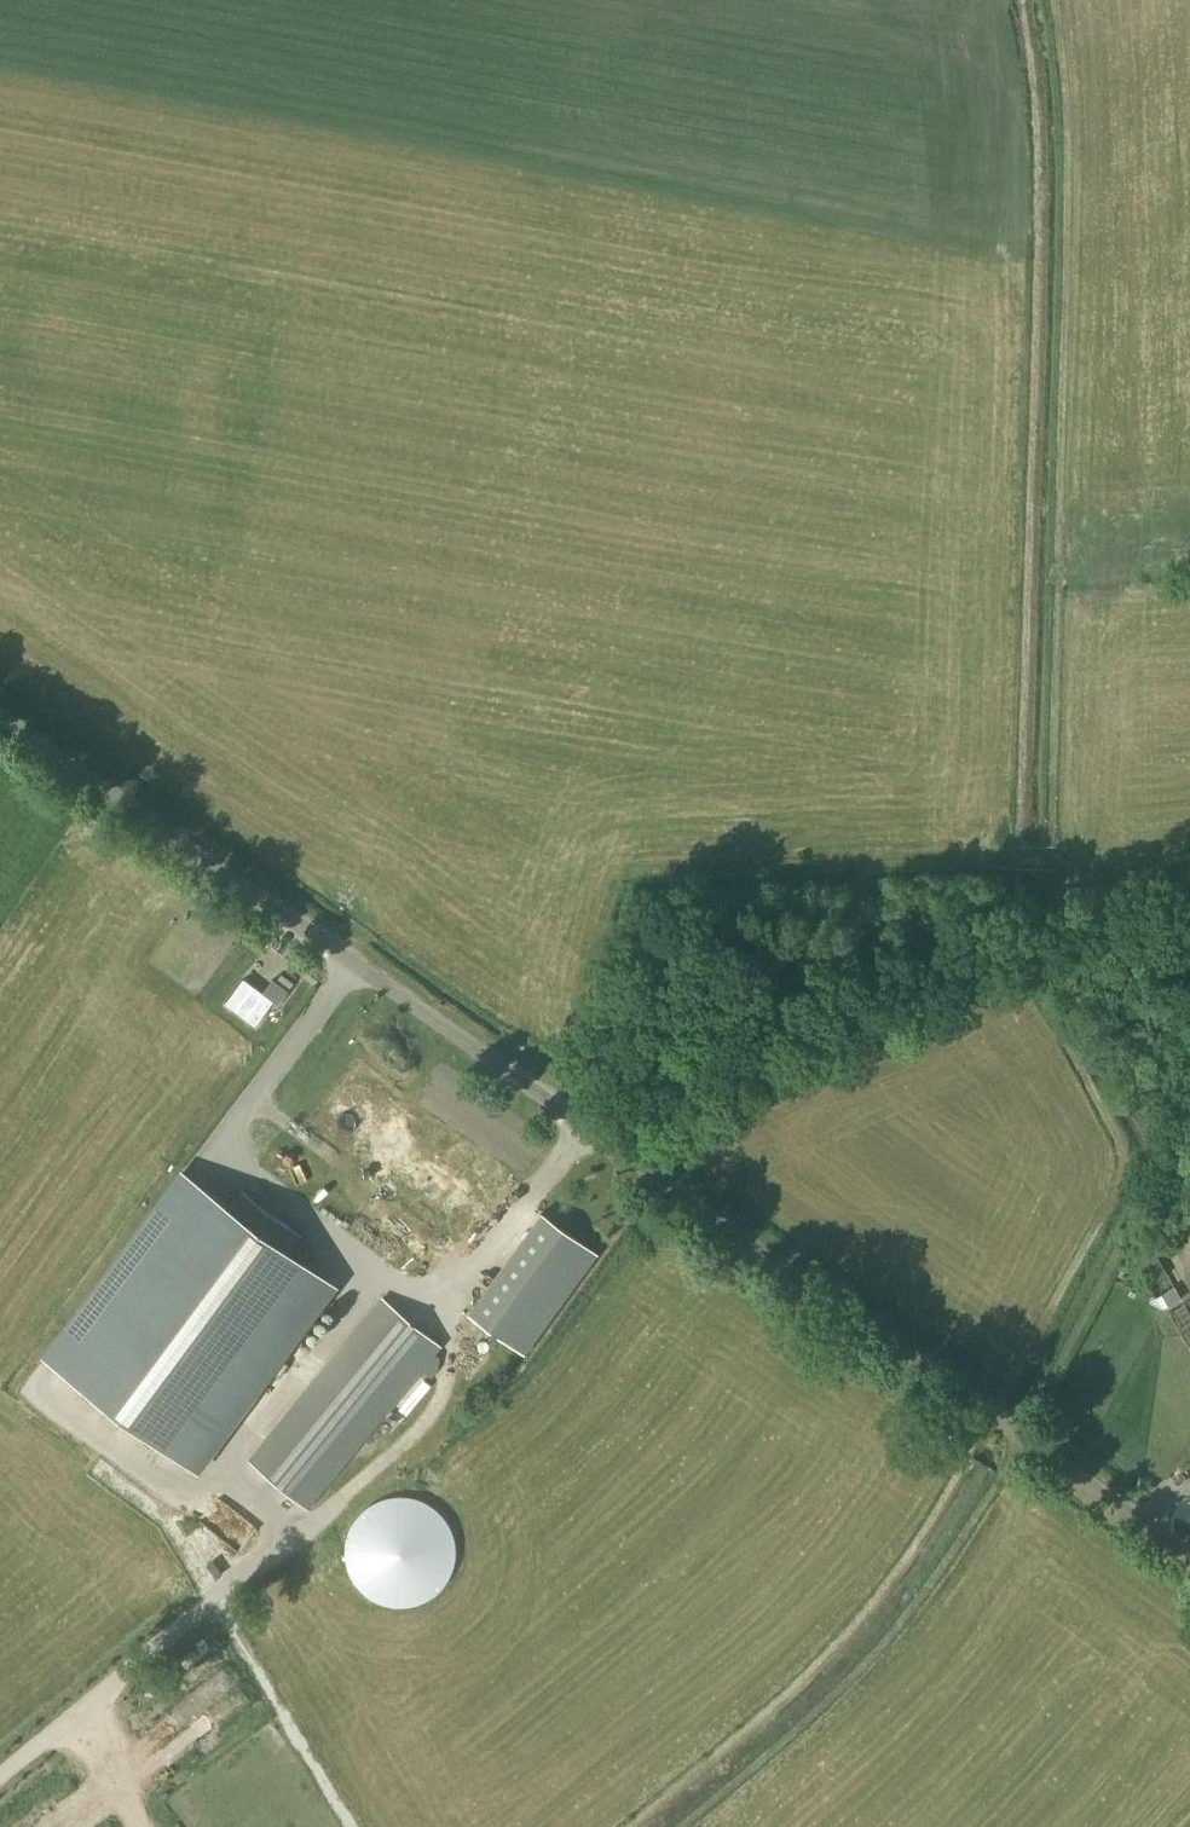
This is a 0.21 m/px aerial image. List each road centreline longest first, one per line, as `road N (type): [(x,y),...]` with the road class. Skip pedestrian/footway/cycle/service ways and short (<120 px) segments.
road 1 (unclassified): [(1189,1557),(0,722)]
road 2 (track): [(1189,916),(1025,923),(556,1109)]

